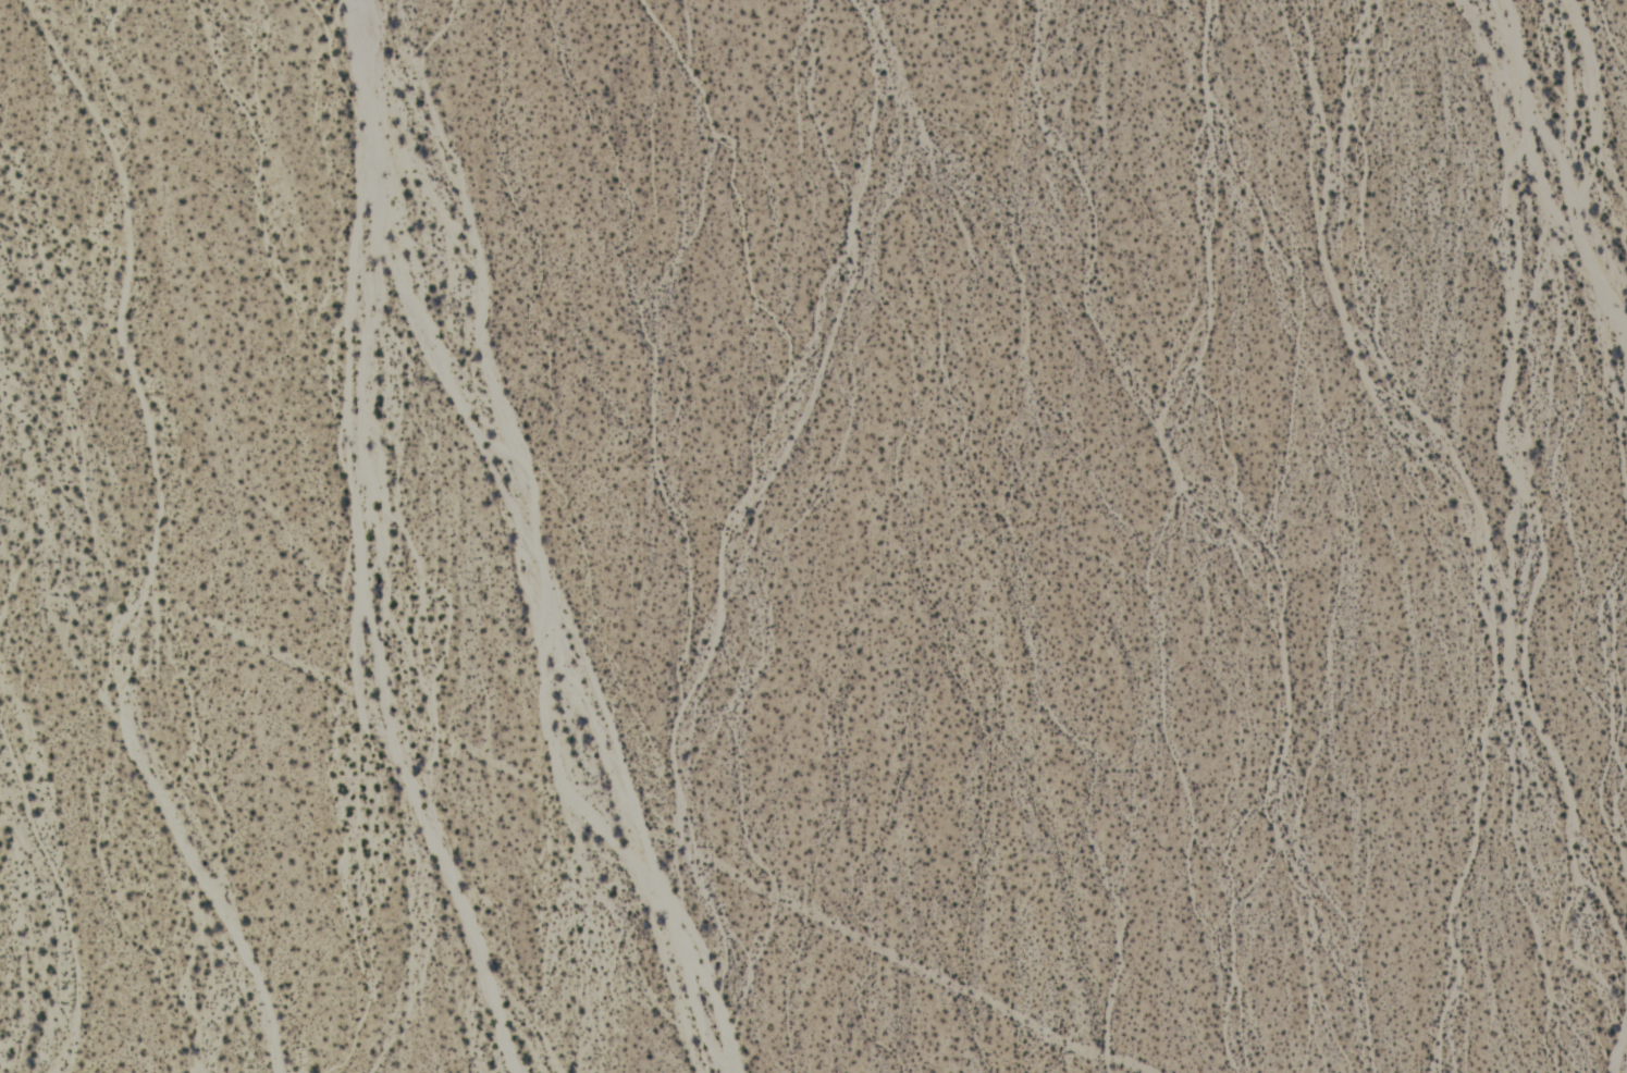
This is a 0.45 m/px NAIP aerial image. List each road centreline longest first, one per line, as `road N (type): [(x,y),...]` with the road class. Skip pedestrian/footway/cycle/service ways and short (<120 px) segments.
road 1 (track): [(0,543),(686,848),(1142,1072)]

